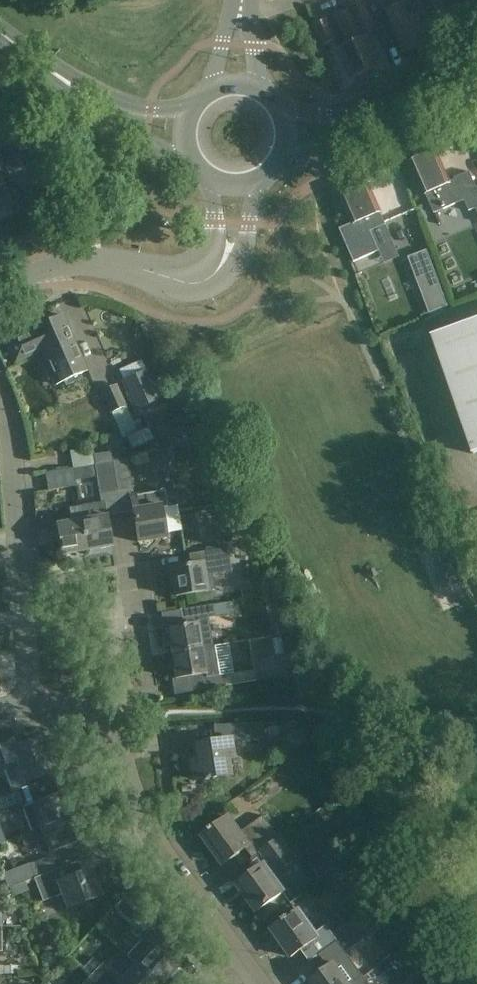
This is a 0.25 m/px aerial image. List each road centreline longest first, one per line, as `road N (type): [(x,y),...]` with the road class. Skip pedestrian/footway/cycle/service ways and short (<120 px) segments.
road 1 (residential): [(31,708),(12,462),(0,414)]
road 2 (residential): [(251,974),(151,833),(102,720)]
road 3 (tertiary): [(282,158),(342,145),(476,89)]
road 4 (tertiary): [(476,65),(357,115),(280,109)]
road 5 (tertiary): [(25,52),(105,118),(194,163)]
road 6 (tertiary): [(192,111),(126,104),(25,52)]
road 7 (tertiary): [(158,274),(190,293),(223,280),(244,249),(258,181)]
road 8 (tertiary): [(0,288),(82,261),(158,274)]
road 9 (tertiary): [(211,179),(215,234),(207,259),(194,270),(158,274)]
road 10 (residential): [(102,720),(124,696),(108,602)]

